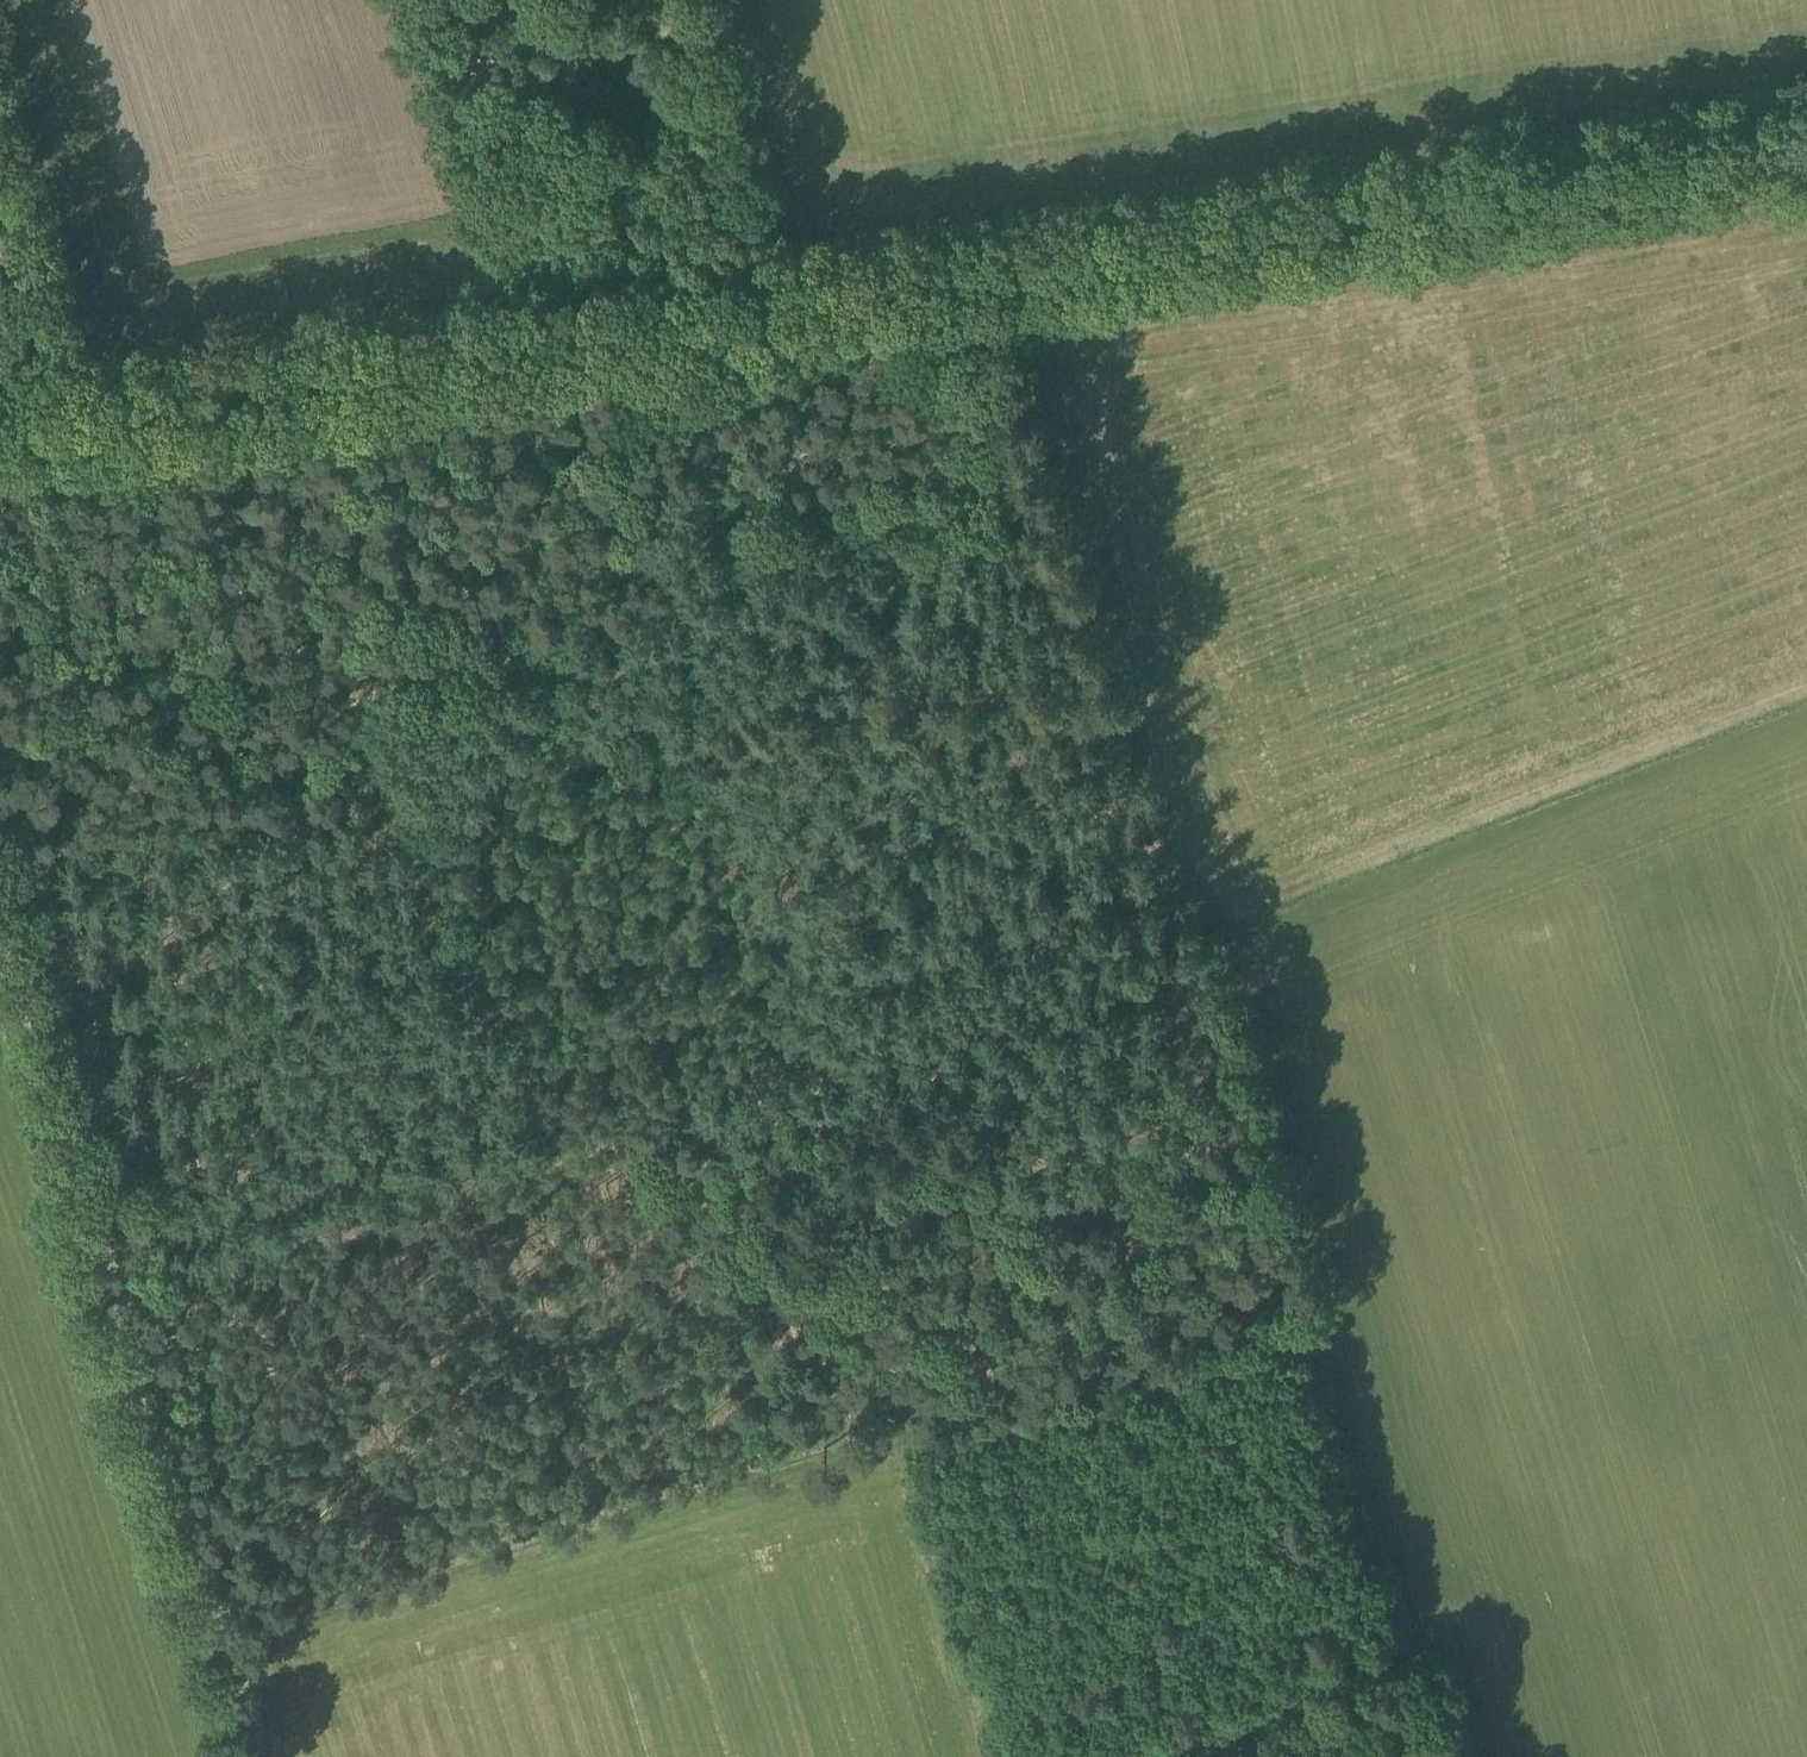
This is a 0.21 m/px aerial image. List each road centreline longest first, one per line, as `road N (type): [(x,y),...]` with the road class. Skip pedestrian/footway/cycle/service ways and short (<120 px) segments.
road 1 (track): [(1806,124),(0,407)]
road 2 (unclassified): [(251,1756),(0,979)]

